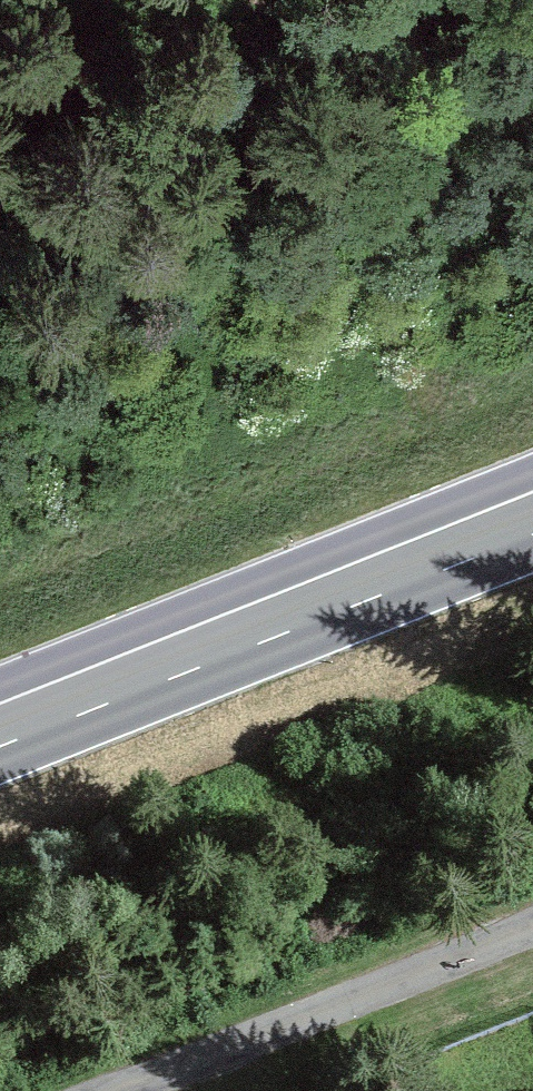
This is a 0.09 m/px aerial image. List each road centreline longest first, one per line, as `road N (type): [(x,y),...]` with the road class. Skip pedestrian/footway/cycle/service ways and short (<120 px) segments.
road 1 (primary): [(532,515),(0,728)]
road 2 (unclassified): [(120,1090),(532,925)]
road 3 (track): [(0,56),(138,0)]

